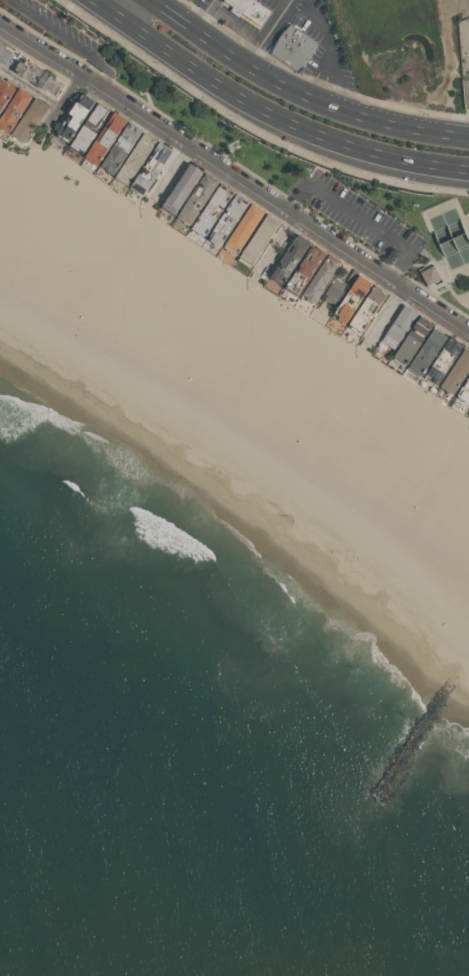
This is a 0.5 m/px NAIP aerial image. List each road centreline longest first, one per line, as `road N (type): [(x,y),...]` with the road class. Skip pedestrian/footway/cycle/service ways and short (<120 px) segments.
road 1 (residential): [(468,332),(0,21)]
road 2 (trunk): [(124,20),(264,111),(364,148),(468,169)]
road 3 (trunk): [(468,136),(402,127),(321,102),(248,66),(160,5)]

